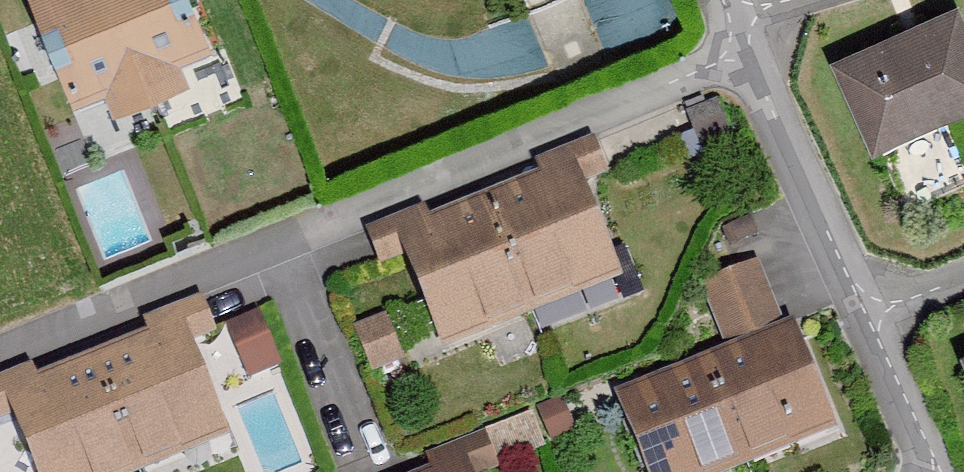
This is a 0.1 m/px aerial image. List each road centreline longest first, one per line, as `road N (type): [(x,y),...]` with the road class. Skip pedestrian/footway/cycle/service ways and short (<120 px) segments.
road 1 (residential): [(751,50),(0,355)]
road 2 (residential): [(751,50),(869,315)]
road 3 (residential): [(869,315),(940,471)]

